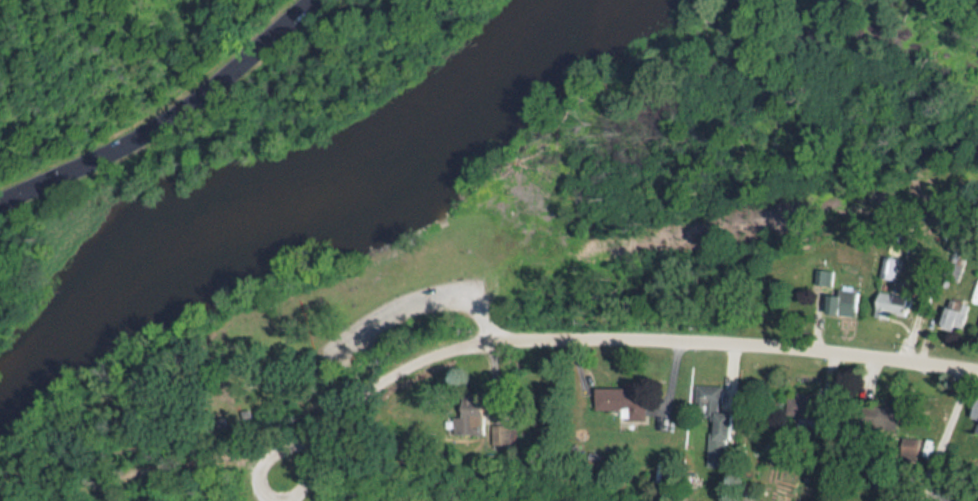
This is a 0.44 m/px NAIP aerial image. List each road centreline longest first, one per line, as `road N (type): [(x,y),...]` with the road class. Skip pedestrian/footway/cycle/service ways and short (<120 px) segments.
road 1 (residential): [(314,444),(374,388),(423,359),(517,339),(783,345),(977,372)]
road 2 (tertiary): [(315,0),(213,89),(130,141),(0,202)]
road 3 (residential): [(918,500),(977,372)]

